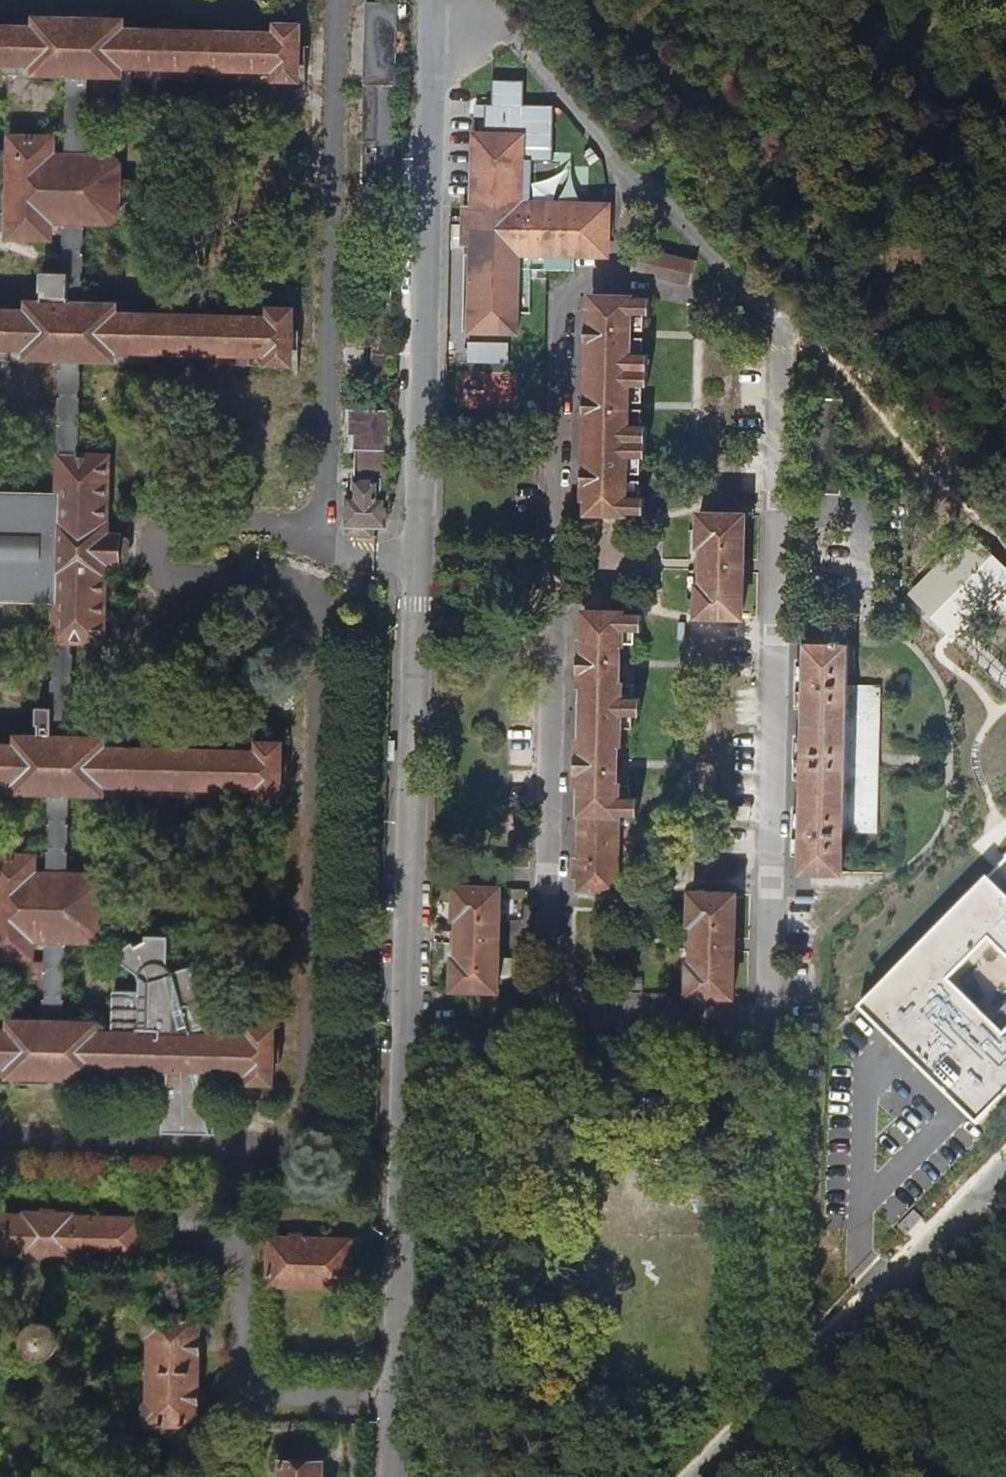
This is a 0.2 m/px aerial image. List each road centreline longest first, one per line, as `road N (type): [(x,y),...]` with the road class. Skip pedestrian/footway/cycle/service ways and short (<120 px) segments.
road 1 (residential): [(428,0),(391,1476)]
road 2 (residential): [(623,165),(617,205),(628,224),(627,253),(560,306),(546,1014),(773,1015)]
road 3 (residential): [(786,330),(773,1015)]
road 4 (unclassified): [(773,1015),(772,1410)]
road 5 (residential): [(772,1410),(1005,1168)]
road 6 (track): [(786,330),(1005,559)]
road 7 (unclassified): [(623,165),(786,330)]
road 8 (unclassified): [(468,0),(623,165)]
road 9 (track): [(114,1476),(0,1369)]

